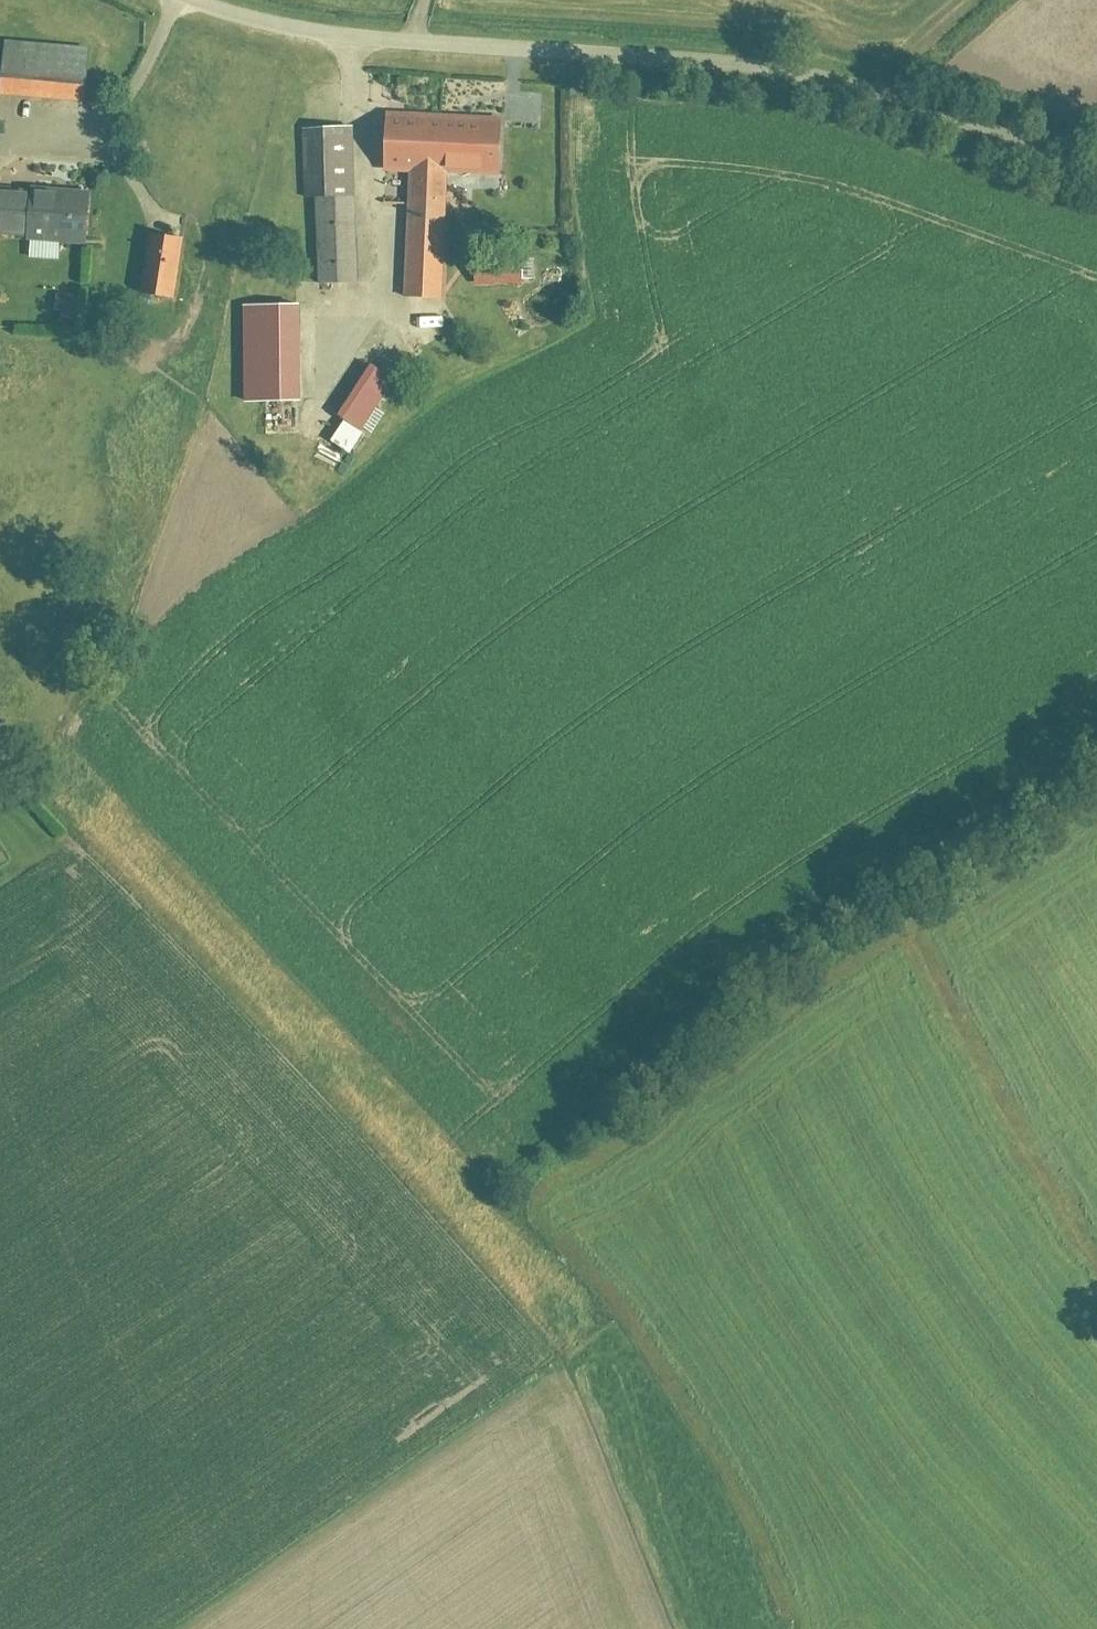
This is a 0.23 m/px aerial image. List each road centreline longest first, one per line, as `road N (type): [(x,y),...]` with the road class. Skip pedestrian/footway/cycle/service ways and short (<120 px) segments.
road 1 (residential): [(201,0),(302,30),(734,67),(849,86),(1096,169)]

